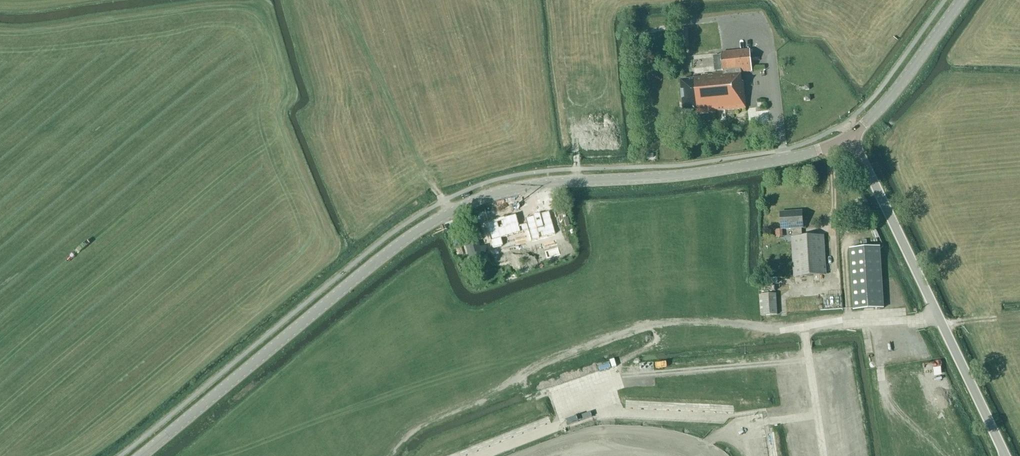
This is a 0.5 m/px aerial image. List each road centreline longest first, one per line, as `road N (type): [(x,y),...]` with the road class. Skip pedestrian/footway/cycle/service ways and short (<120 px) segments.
road 1 (tertiary): [(141,455),(346,287),(478,201),(559,183),(777,161),(851,137)]
road 2 (tertiary): [(1006,455),(851,137)]
road 3 (tertiary): [(851,137),(961,0)]

